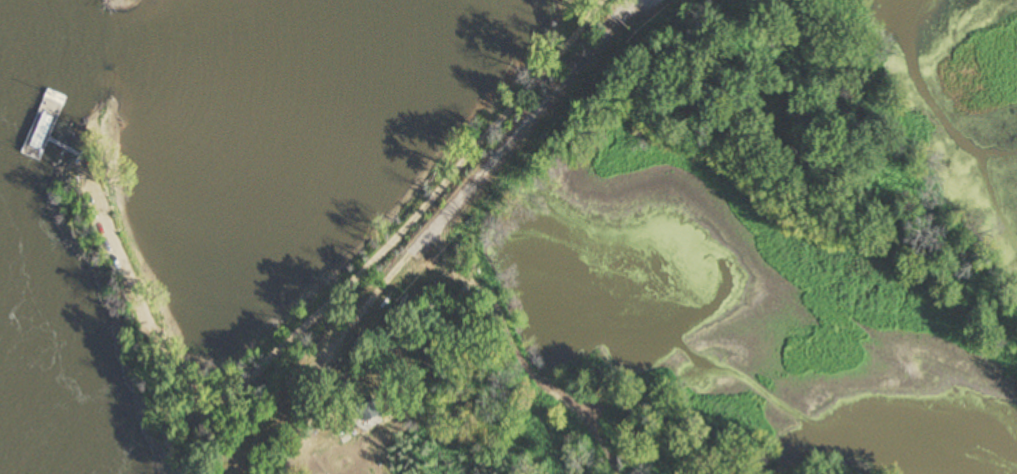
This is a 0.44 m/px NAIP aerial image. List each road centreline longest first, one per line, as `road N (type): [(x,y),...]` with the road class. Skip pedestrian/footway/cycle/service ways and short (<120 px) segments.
road 1 (track): [(729,473),(567,371),(501,318),(430,230)]
road 2 (track): [(233,460),(167,387),(152,326),(83,188),(79,156)]
road 3 (track): [(430,230),(233,460)]
road 4 (track): [(895,221),(732,0)]

